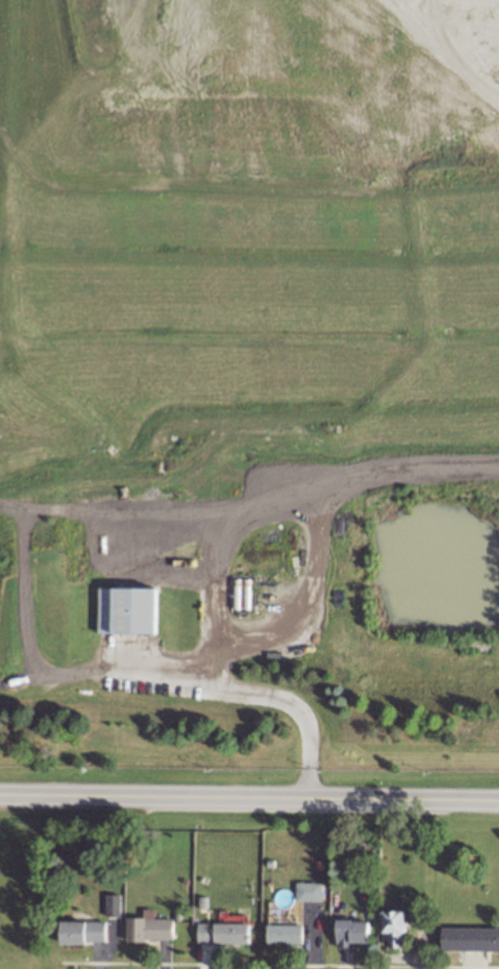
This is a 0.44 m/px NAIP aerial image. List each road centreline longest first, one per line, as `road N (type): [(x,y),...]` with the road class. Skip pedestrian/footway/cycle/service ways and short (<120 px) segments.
road 1 (tertiary): [(0,795),(498,801)]

